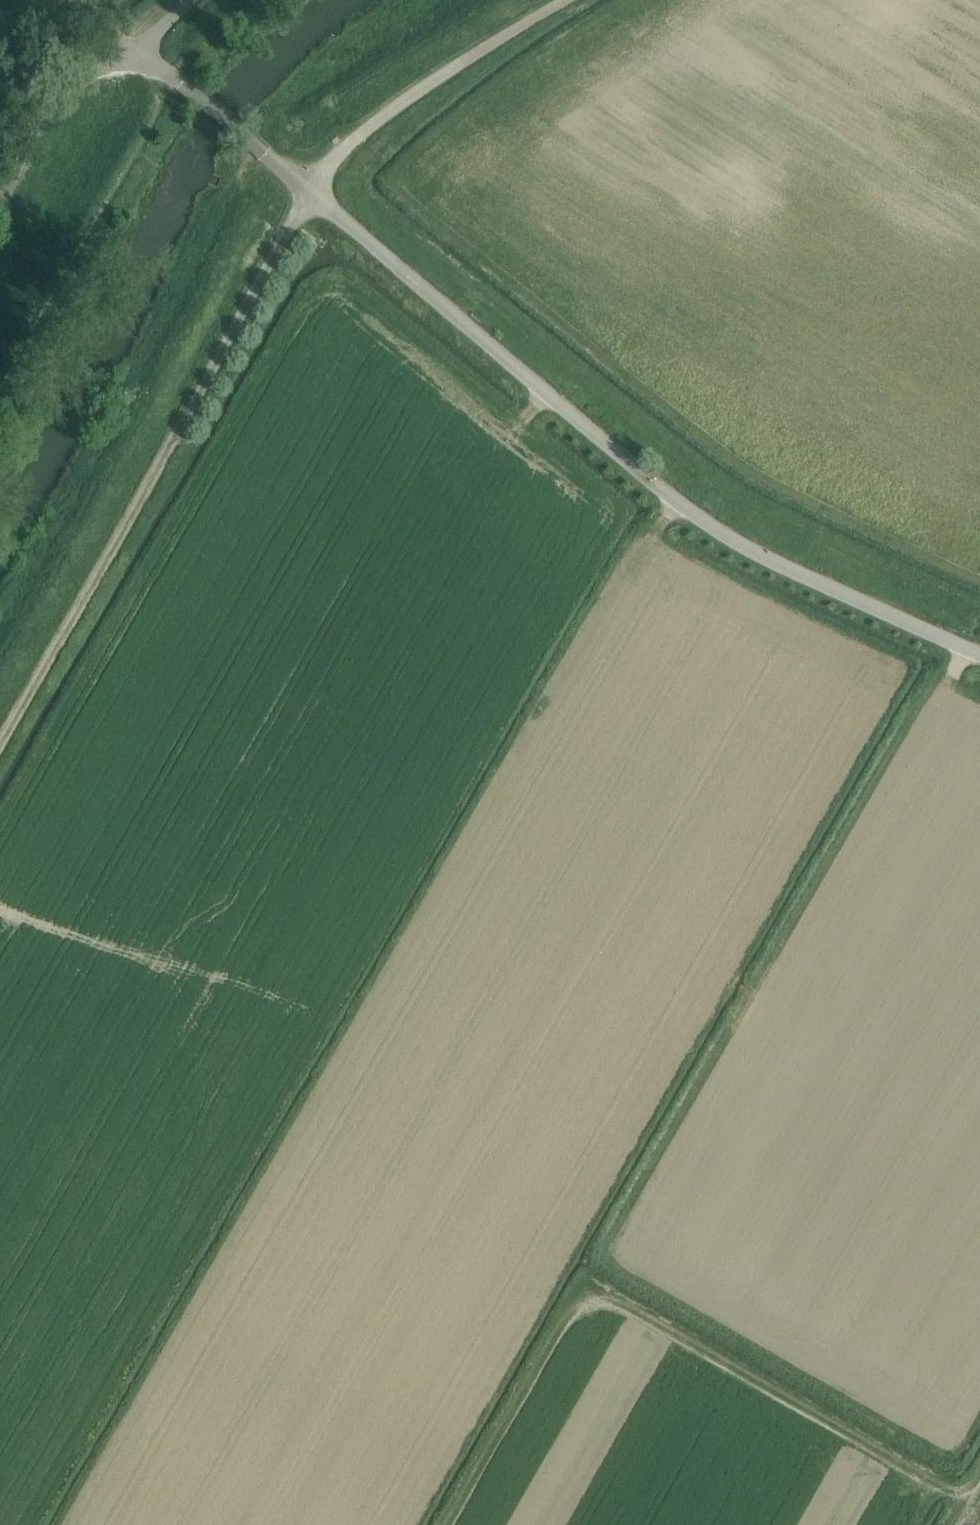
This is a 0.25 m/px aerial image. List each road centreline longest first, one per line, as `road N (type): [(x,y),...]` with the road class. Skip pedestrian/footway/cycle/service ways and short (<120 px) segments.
road 1 (unclassified): [(308,192),(680,507),(778,565),(979,656)]
road 2 (track): [(0,734),(308,192)]
road 3 (unclassified): [(308,192),(376,123),(565,0)]

